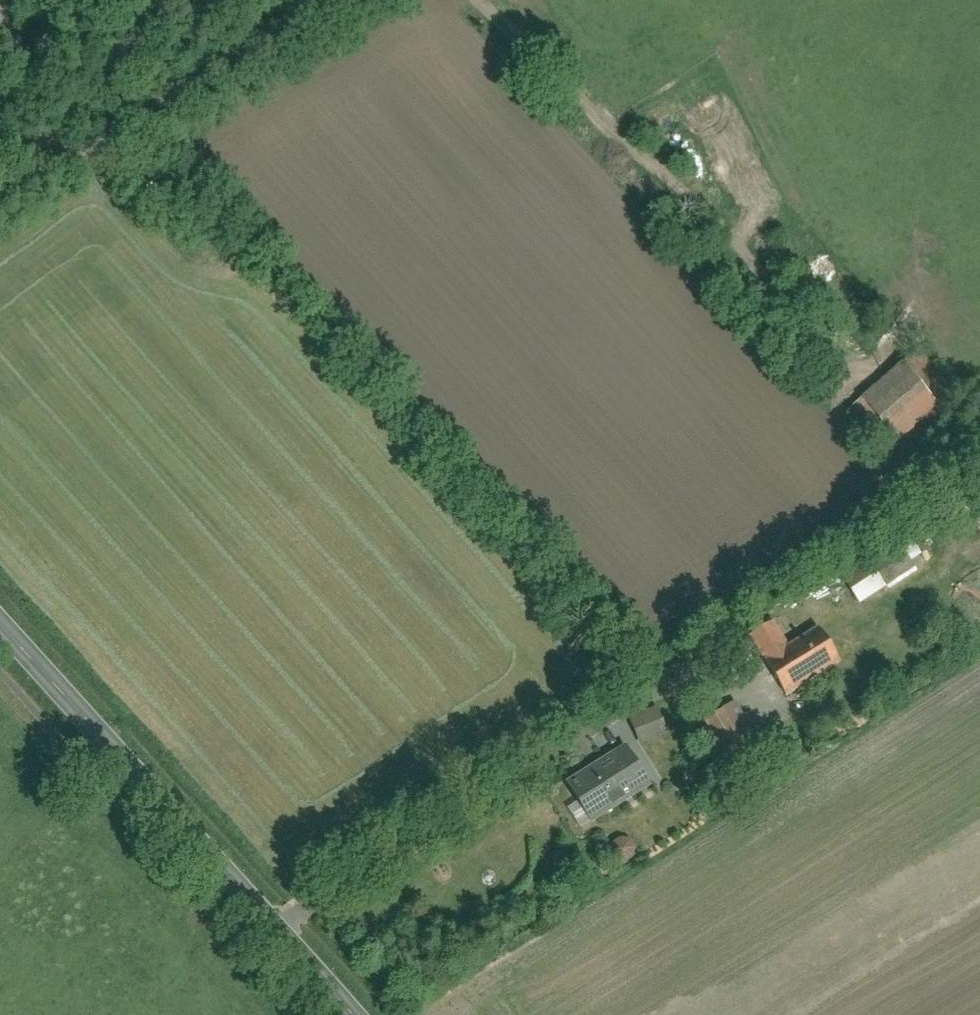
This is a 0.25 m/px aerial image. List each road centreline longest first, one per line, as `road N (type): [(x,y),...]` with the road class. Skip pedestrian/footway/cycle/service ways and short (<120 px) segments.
road 1 (tertiary): [(0,623),(349,1014)]
road 2 (unclassified): [(0,204),(330,0)]

